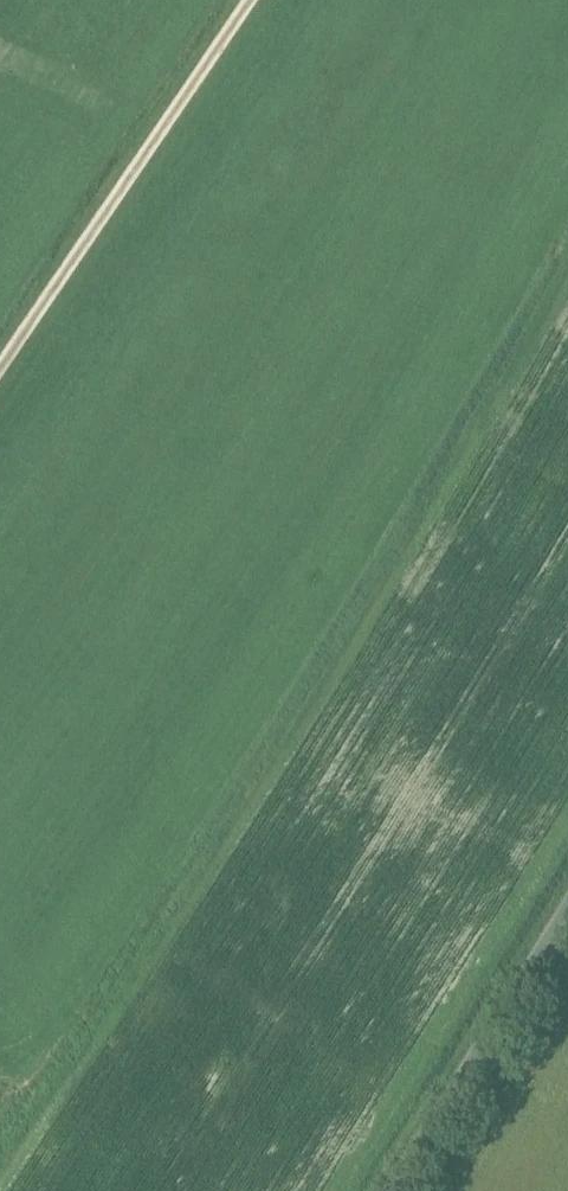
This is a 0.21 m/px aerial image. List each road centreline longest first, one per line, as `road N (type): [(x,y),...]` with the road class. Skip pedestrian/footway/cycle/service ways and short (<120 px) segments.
road 1 (unclassified): [(567,912),(393,1190)]

